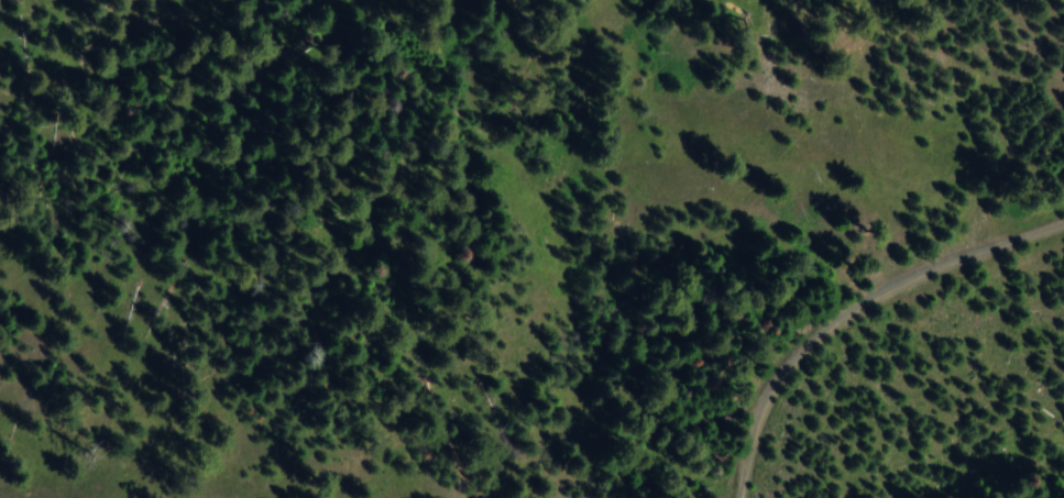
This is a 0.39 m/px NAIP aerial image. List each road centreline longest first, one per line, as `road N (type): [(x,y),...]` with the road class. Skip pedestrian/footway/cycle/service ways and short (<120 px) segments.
road 1 (track): [(755,497),(797,386),(914,275),(1063,231)]

